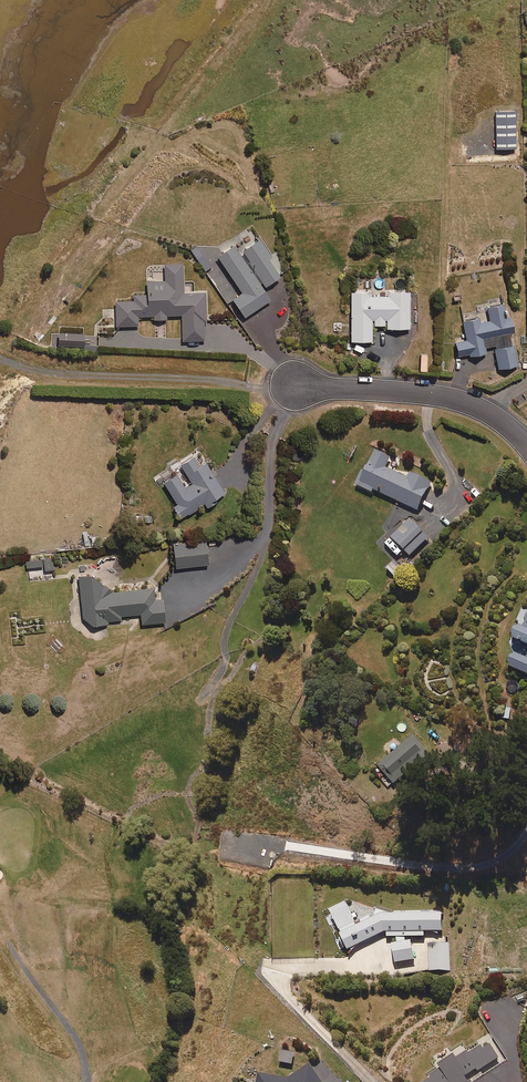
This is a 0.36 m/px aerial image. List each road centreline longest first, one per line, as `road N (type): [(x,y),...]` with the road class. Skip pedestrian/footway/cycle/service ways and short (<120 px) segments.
road 1 (residential): [(526,445),(469,403),(299,387)]

